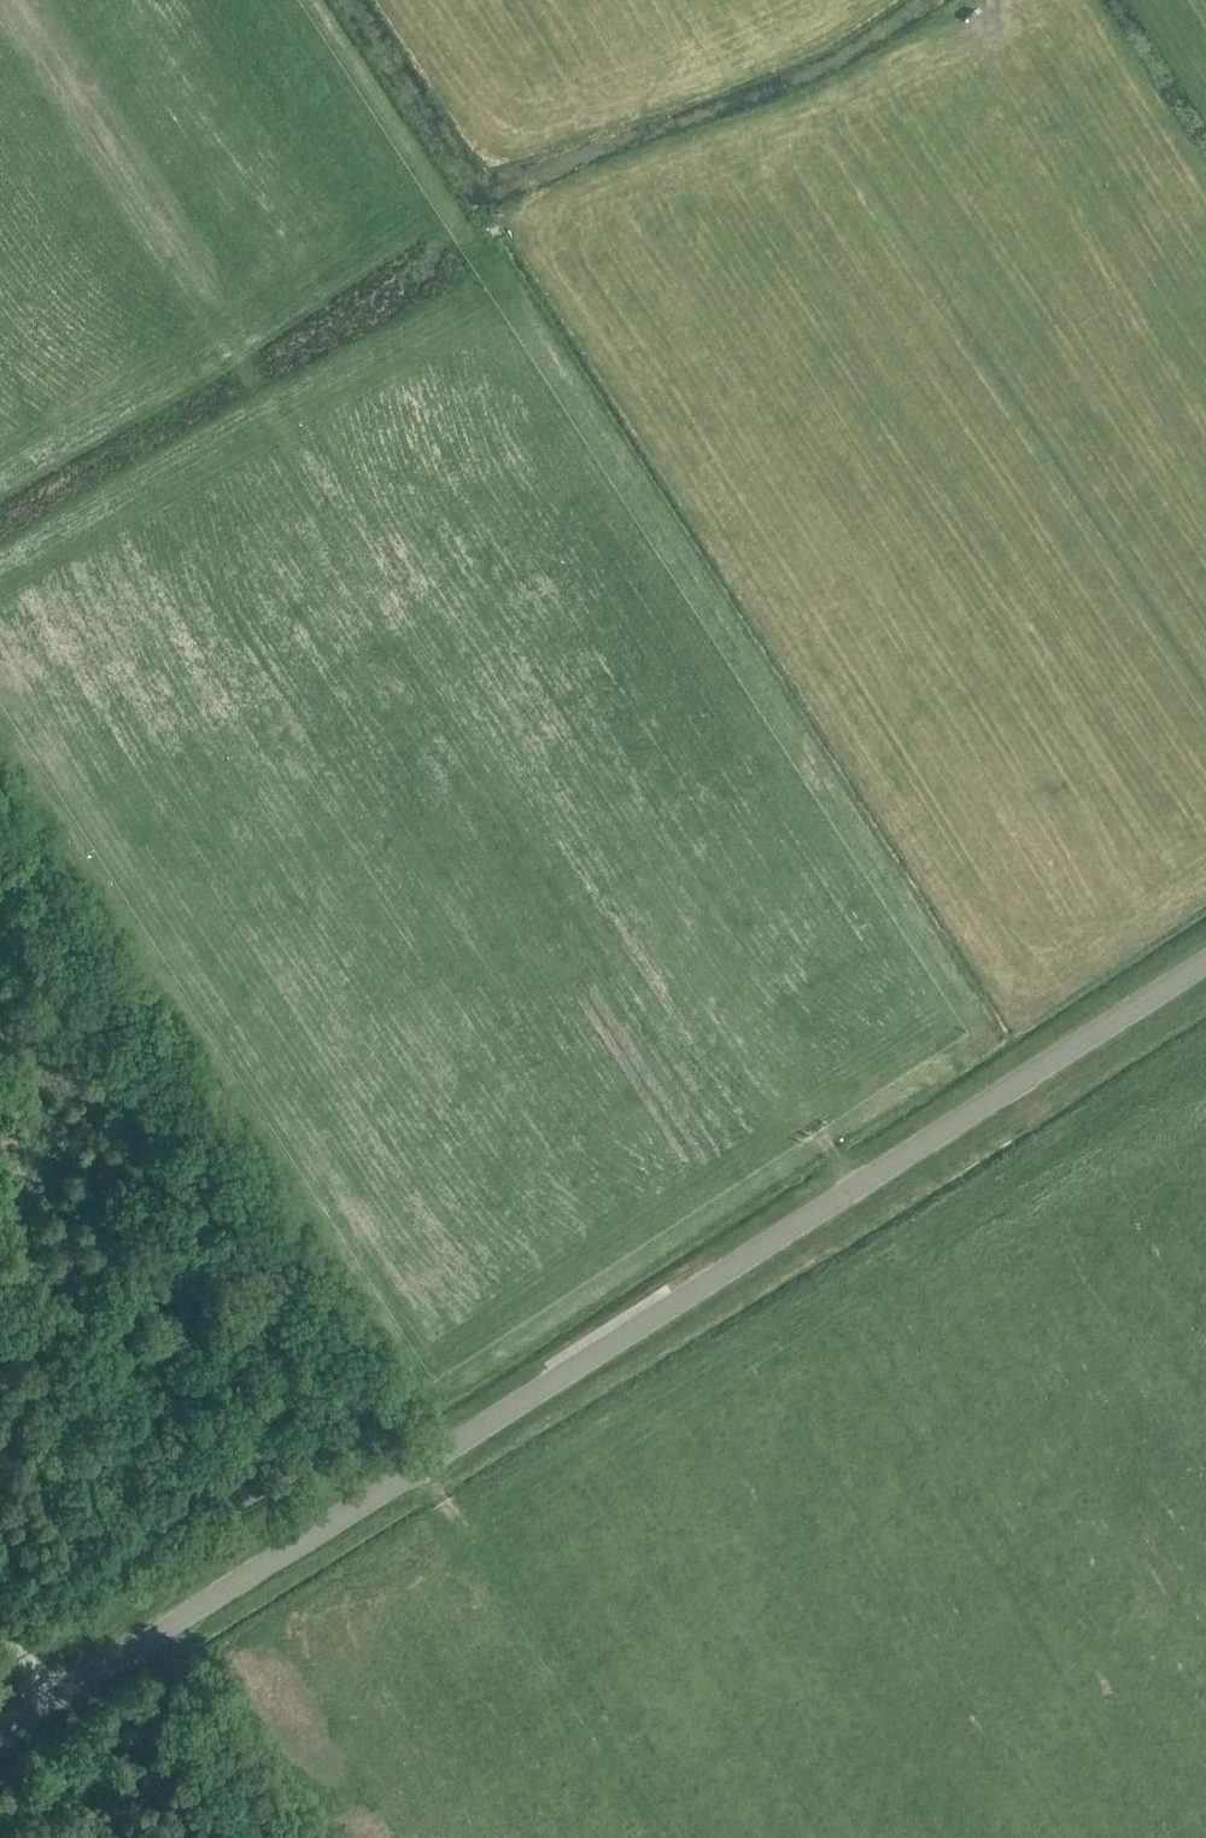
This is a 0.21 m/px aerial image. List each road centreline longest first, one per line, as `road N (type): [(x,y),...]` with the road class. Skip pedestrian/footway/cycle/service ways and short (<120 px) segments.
road 1 (unclassified): [(1205,962),(0,1734)]

